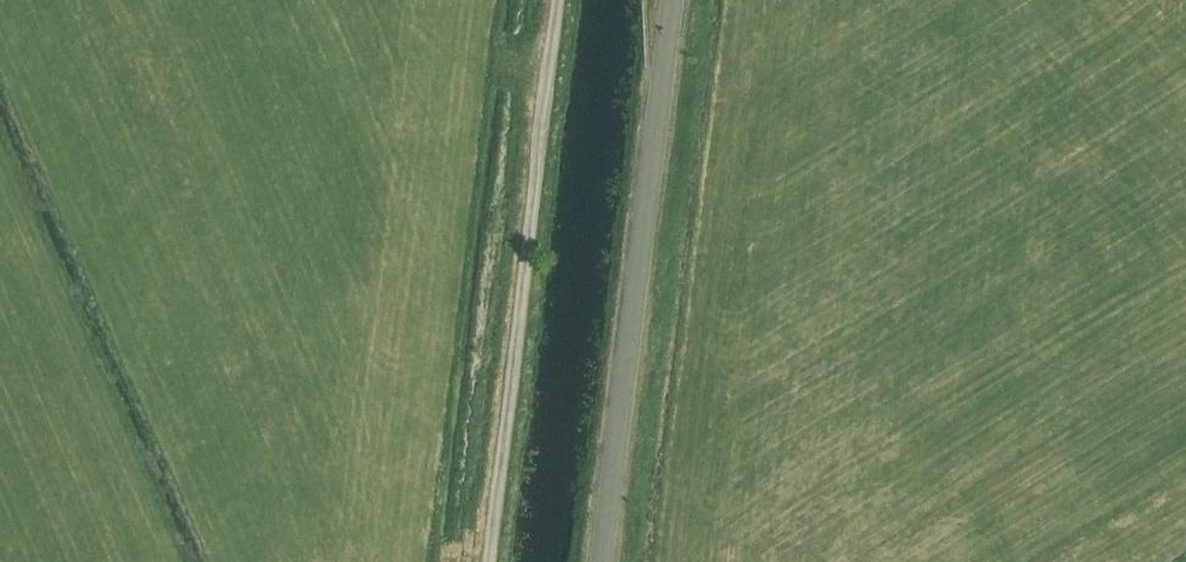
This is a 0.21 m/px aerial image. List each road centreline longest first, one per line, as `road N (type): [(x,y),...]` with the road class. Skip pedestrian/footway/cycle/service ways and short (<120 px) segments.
road 1 (unclassified): [(602,561),(672,0)]
road 2 (track): [(491,561),(561,0)]

